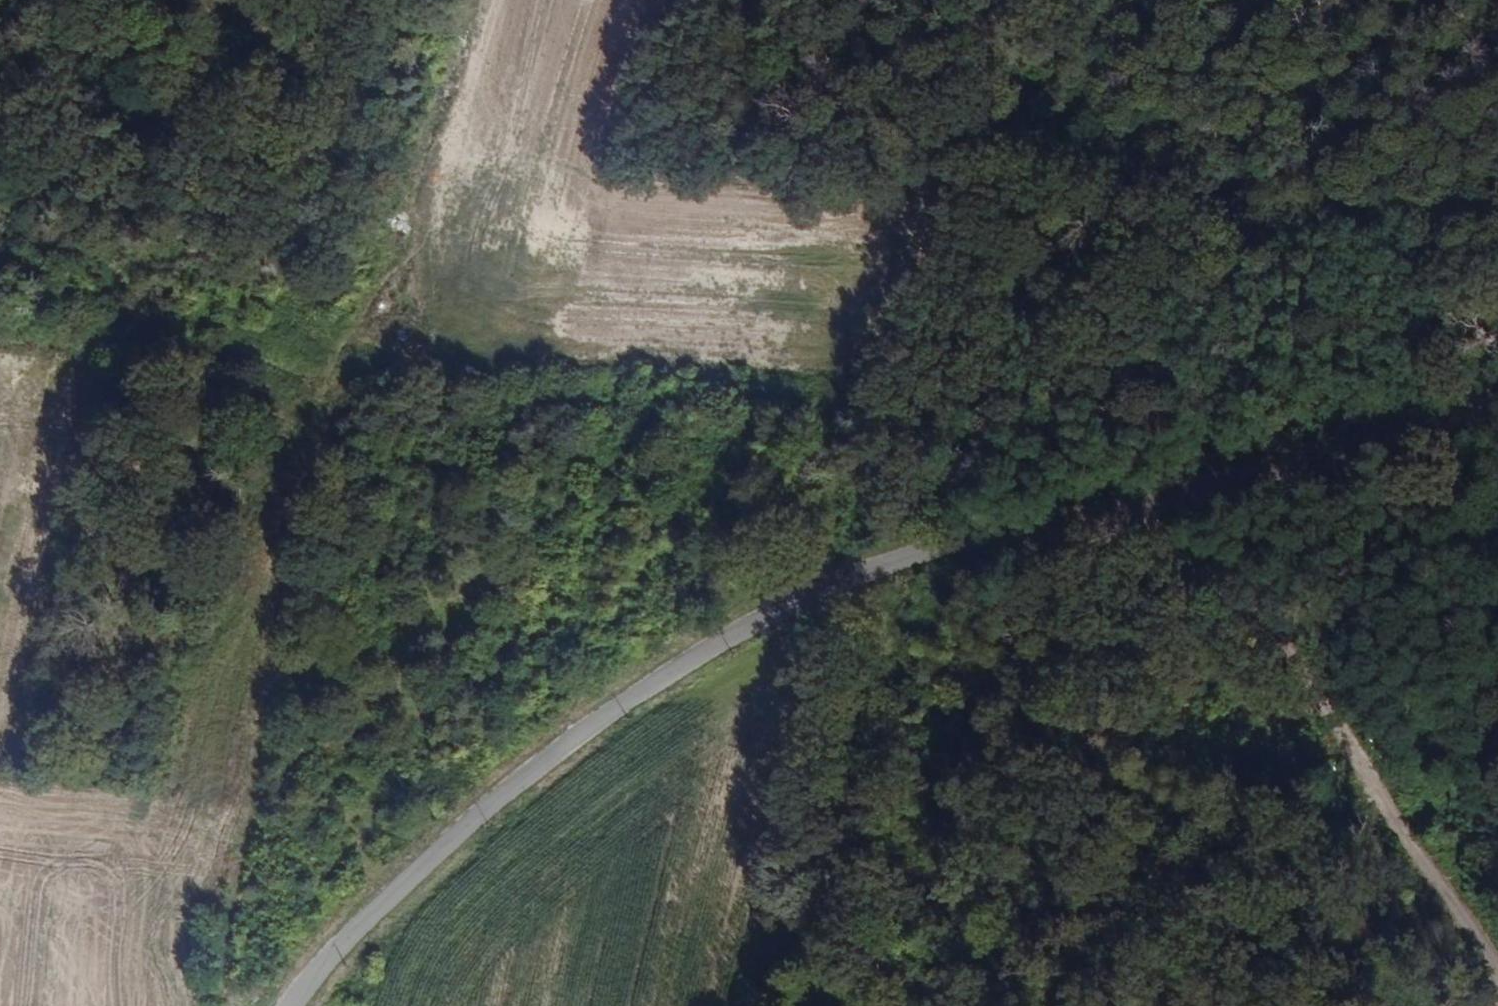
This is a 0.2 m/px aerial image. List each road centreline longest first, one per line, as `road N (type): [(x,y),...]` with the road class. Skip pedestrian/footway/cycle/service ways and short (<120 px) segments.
road 1 (unclassified): [(1497,420),(1439,452),(1252,505),(964,569),(728,671),(540,795),(328,981),(312,1005)]
road 2 (track): [(1497,923),(1266,609),(1169,523)]

